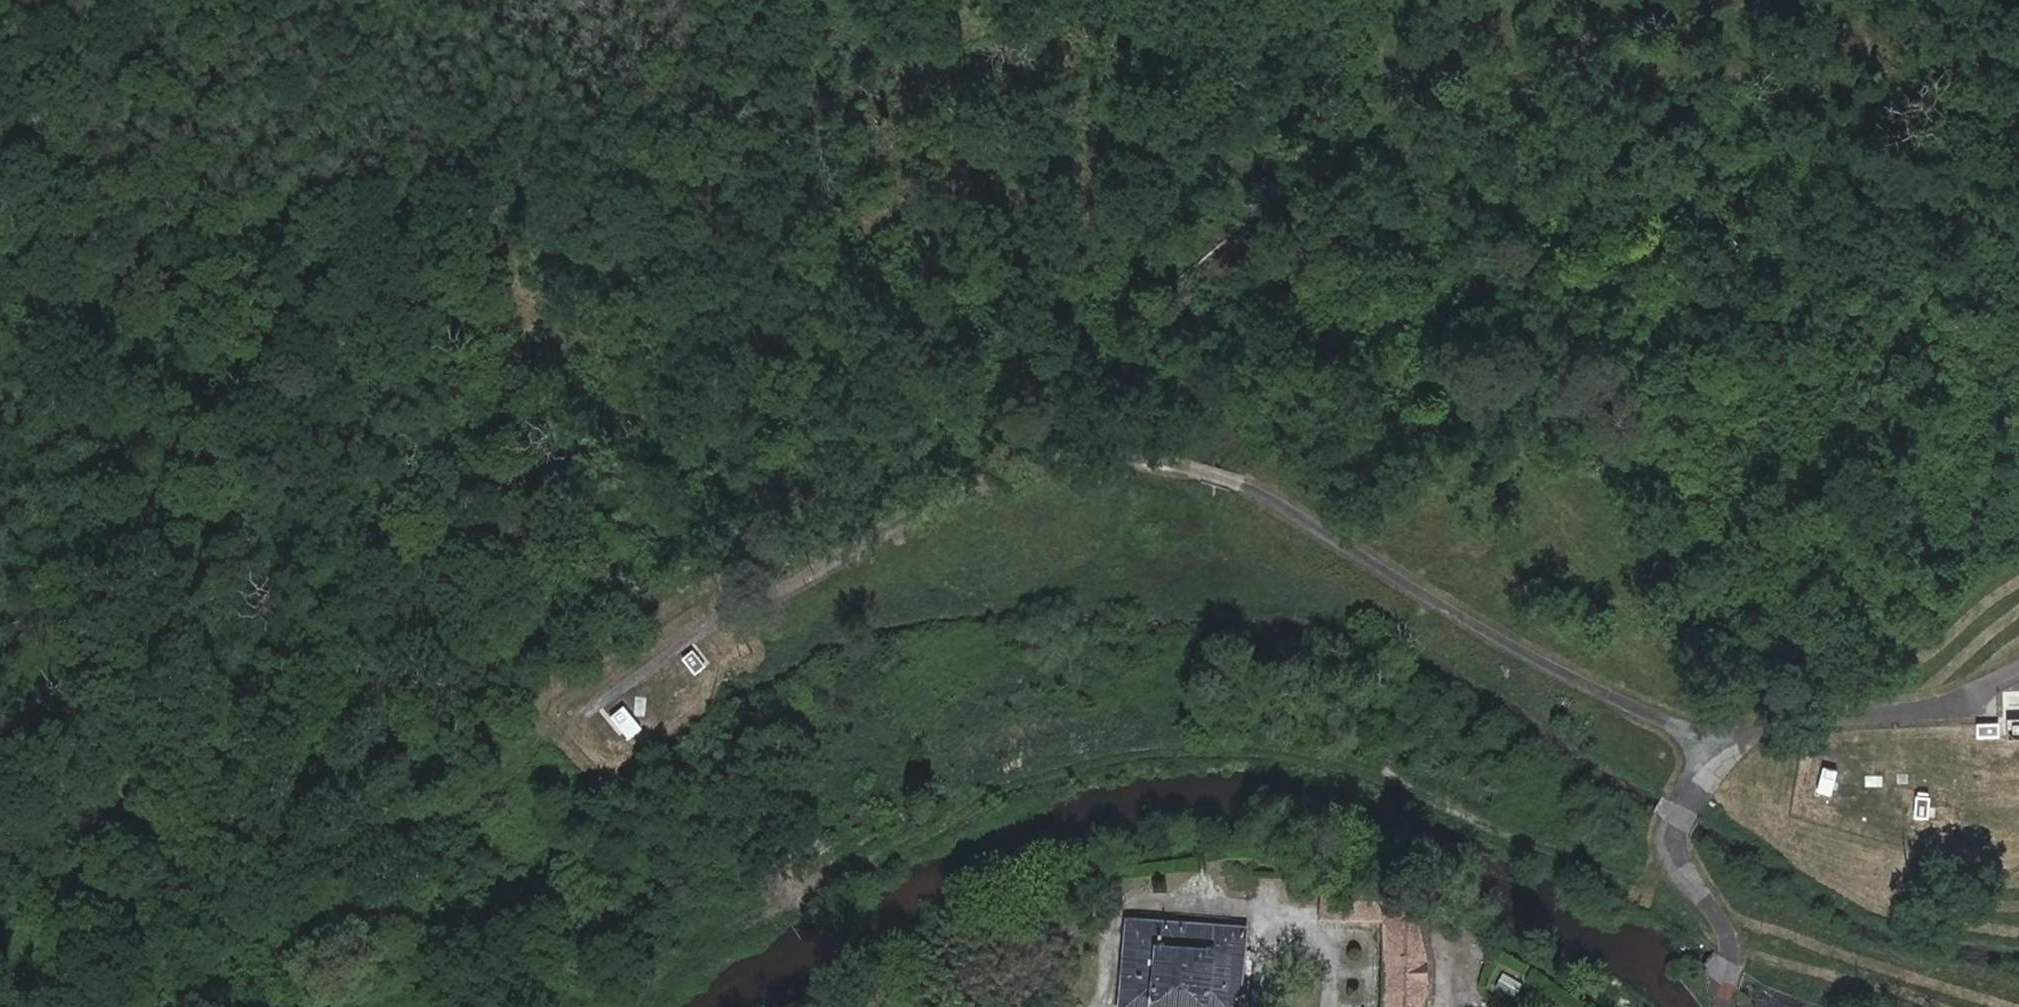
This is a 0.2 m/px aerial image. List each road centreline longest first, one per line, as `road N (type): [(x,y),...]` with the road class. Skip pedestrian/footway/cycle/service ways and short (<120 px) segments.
road 1 (track): [(1327,1006),(1322,923),(1179,880),(1124,884),(1087,939),(1091,1006)]

